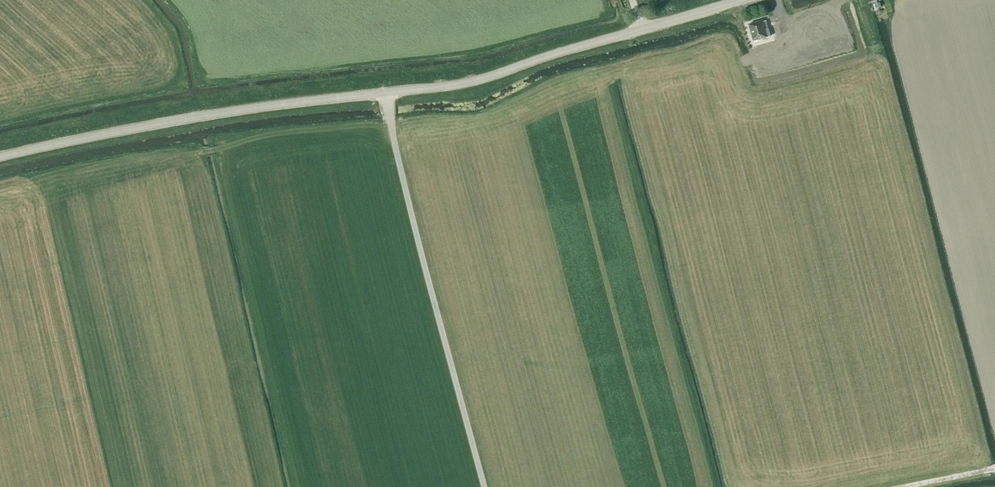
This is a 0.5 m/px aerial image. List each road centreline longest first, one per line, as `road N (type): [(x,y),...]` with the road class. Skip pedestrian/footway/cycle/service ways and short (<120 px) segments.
road 1 (unclassified): [(484,486),(386,92)]
road 2 (tertiary): [(0,157),(215,114),(386,92)]
road 3 (tertiary): [(386,92),(475,81),(748,0)]

